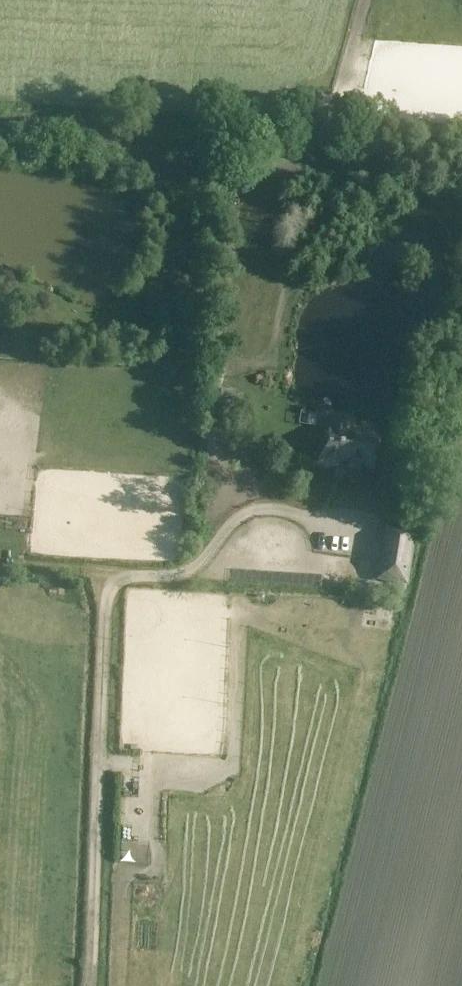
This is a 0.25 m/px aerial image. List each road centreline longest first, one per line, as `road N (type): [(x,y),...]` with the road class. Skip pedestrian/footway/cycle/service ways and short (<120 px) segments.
road 1 (track): [(92,985),(112,587),(188,572),(244,514),(336,524)]
road 2 (track): [(242,516),(214,491),(219,380),(277,353),(297,113)]

